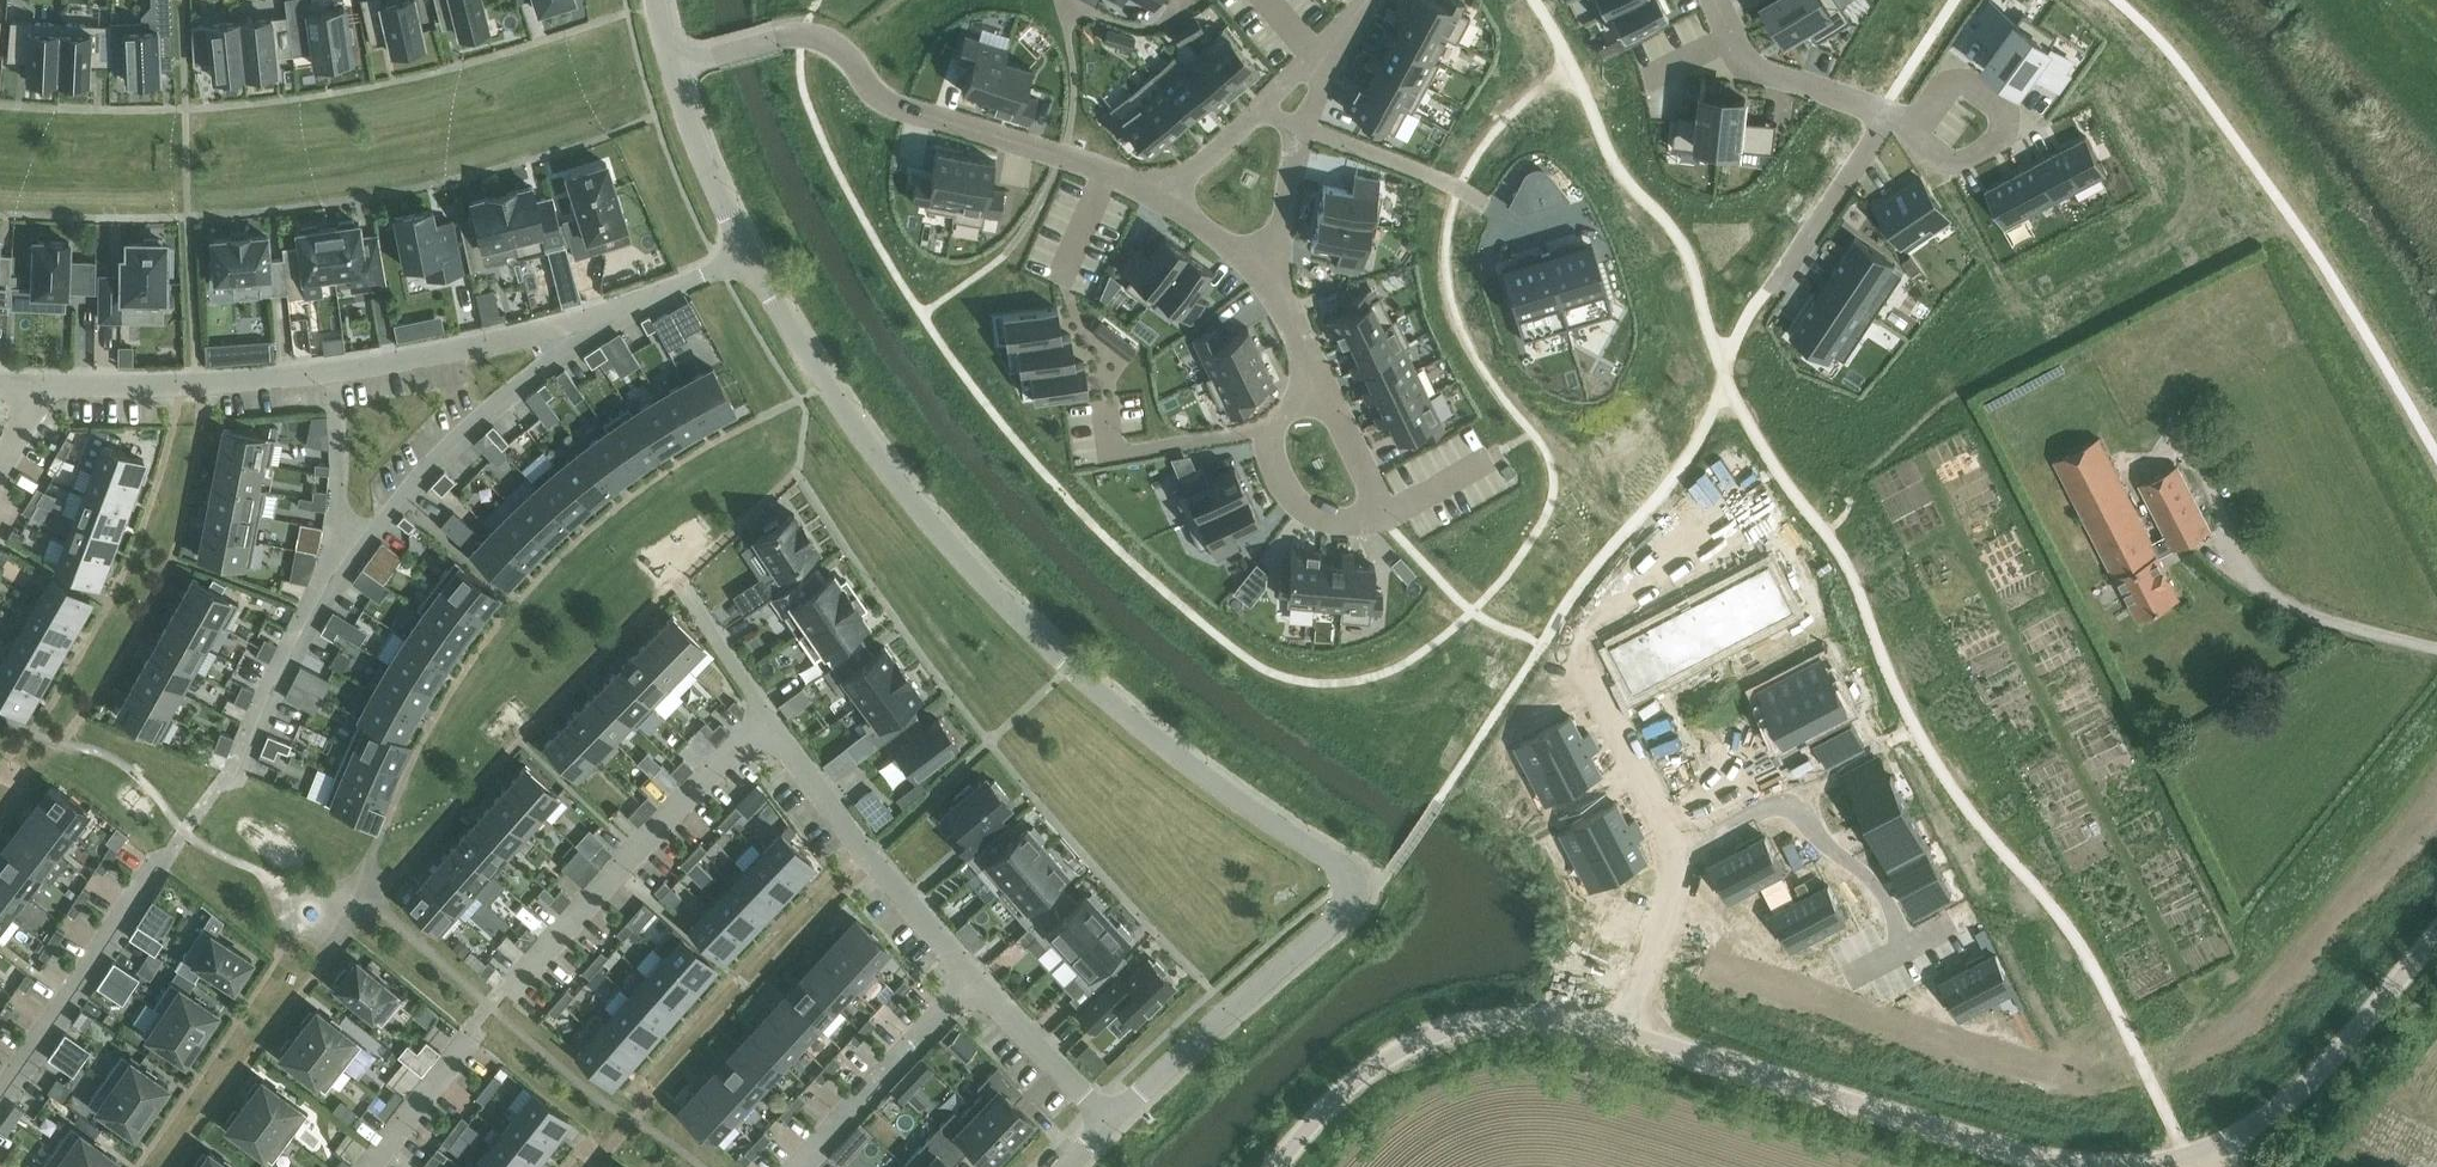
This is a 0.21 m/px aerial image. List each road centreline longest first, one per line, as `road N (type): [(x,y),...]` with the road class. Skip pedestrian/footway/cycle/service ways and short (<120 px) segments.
road 1 (residential): [(746,253),(871,447),(1012,609),(1172,751),(1353,879),(1351,910),(1110,1123)]
road 2 (residential): [(0,382),(198,388),(332,374),(606,314),(746,253)]
road 3 (unclassified): [(1615,1029),(2015,1152),(2092,1166)]
road 4 (unclassified): [(2122,1166),(2191,1155),(2269,1116),(2348,1040),(2436,934)]
road 5 (unclassified): [(1279,1166),(1355,1079),(1435,1034),(1516,1019),(1615,1029)]
road 6 (residential): [(1107,175),(903,110),(882,99),(828,40),(804,32),(774,35)]
road 7 (residential): [(514,986),(767,715)]
road 8 (residential): [(767,715),(864,848),(977,976)]
road 9 (residential): [(1671,859),(1765,809),(1794,807),(1878,887),(1905,950)]
road 10 (residential): [(977,976),(798,1166)]
road 11 (residential): [(1671,859),(1655,795),(1589,687),(1541,645)]
road 12 (residential): [(1915,121),(1923,150),(1939,161),(1961,161),(1999,141),(2009,119),(1967,83),(1941,88),(1930,104)]
road 13 (residential): [(1105,395),(1113,456),(1265,431)]
road 14 (residential): [(1887,120),(1765,289)]
road 15 (residential): [(672,63),(746,253)]
road 16 (residential): [(977,976),(1110,1123)]
road 17 (residential): [(1735,33),(1760,72),(1887,120)]
road 18 (residential): [(1615,1029),(1658,934),(1671,859)]
road 19 (residential): [(1299,131),(1457,188)]
road 20 (residential): [(1265,431),(1279,479),(1303,510),(1379,517)]
road 21 (residential): [(377,1166),(471,1038)]
road 22 (residential): [(679,583),(767,715)]
road 23 (residential): [(1266,269),(1299,131)]
road 24 (residential): [(1322,398),(1266,269)]
road 25 (residential): [(1379,517),(1501,452)]
road 26 (residential): [(1379,517),(1372,488),(1322,398)]
road 27 (residential): [(1266,269),(1158,198)]
road 28 (residential): [(1158,198),(1253,113)]

